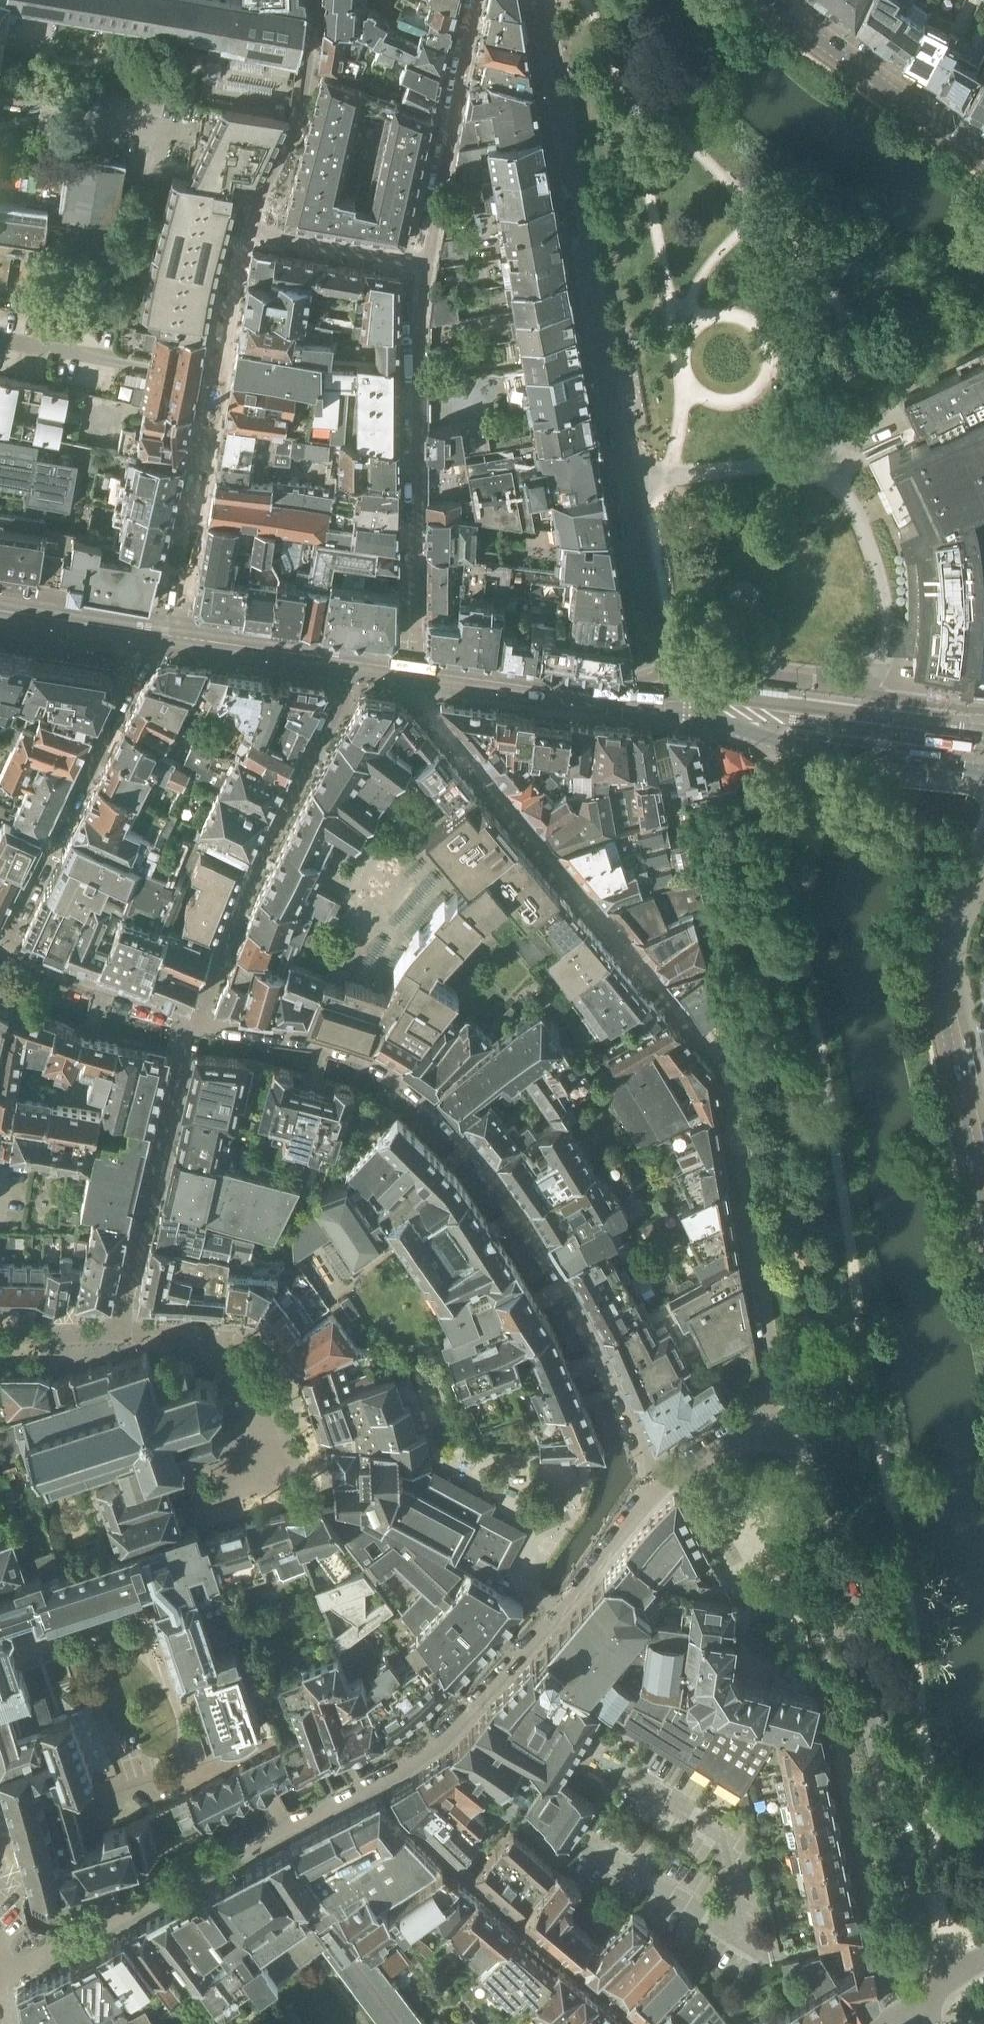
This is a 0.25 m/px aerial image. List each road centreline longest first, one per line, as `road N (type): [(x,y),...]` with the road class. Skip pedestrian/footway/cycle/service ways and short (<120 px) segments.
road 1 (residential): [(763,1417),(773,1365),(729,1070),(429,710),(415,691),(416,671)]
road 2 (residential): [(651,1498),(494,1682),(410,1762),(20,1972),(0,1966)]
road 3 (residential): [(651,1498),(632,1427),(594,1340),(504,1190),(441,1114),(397,1077),(325,1042),(196,1021)]
road 4 (residential): [(416,671),(687,701),(758,739),(983,769)]
road 5 (residential): [(937,1959),(821,1495),(804,1454),(763,1417)]
road 6 (residential): [(627,481),(544,0)]
road 7 (residential): [(249,231),(178,637)]
road 8 (residential): [(429,261),(418,319),(416,671)]
road 9 (residential): [(196,1021),(261,863),(359,663)]
road 10 (tertiary): [(983,1212),(936,974),(942,930),(972,873)]
road 11 (unclassified): [(7,943),(152,634)]
road 12 (residential): [(116,1333),(182,1057)]
road 13 (residential): [(476,0),(429,261)]
road 14 (tertiary): [(983,159),(833,52),(777,0)]
road 15 (residential): [(313,0),(297,122),(249,231)]
road 16 (residential): [(7,943),(196,1021)]
road 17 (unclassified): [(863,690),(677,658)]
road 18 (residential): [(677,658),(655,625),(627,481)]
road 19 (residential): [(178,637),(359,663)]
road 20 (residential): [(429,261),(249,231)]
road 21 (residential): [(0,610),(152,634)]
road 22 (unclassified): [(763,1417),(651,1498)]

